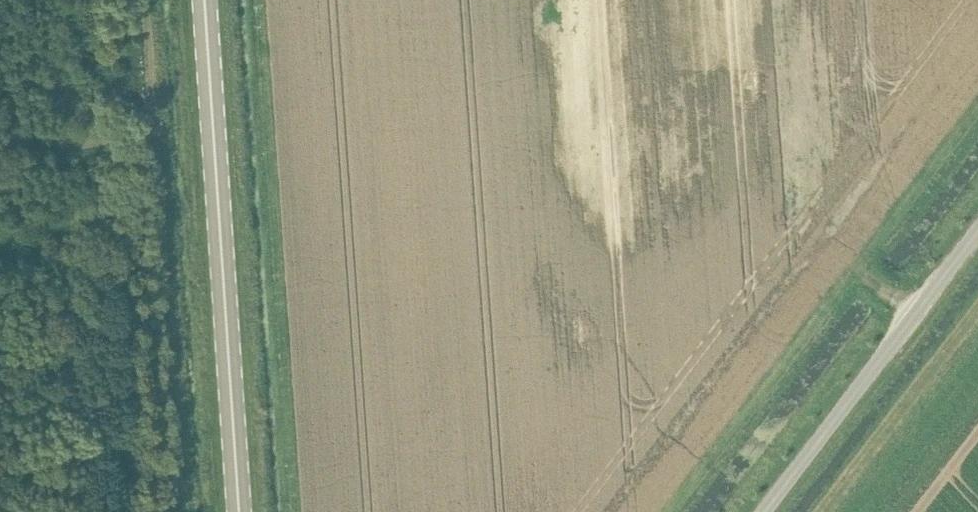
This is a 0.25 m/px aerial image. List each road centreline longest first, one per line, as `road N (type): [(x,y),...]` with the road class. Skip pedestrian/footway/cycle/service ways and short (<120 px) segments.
road 1 (secondary): [(241,511),(204,0)]
road 2 (unclassified): [(766,511),(977,234)]

